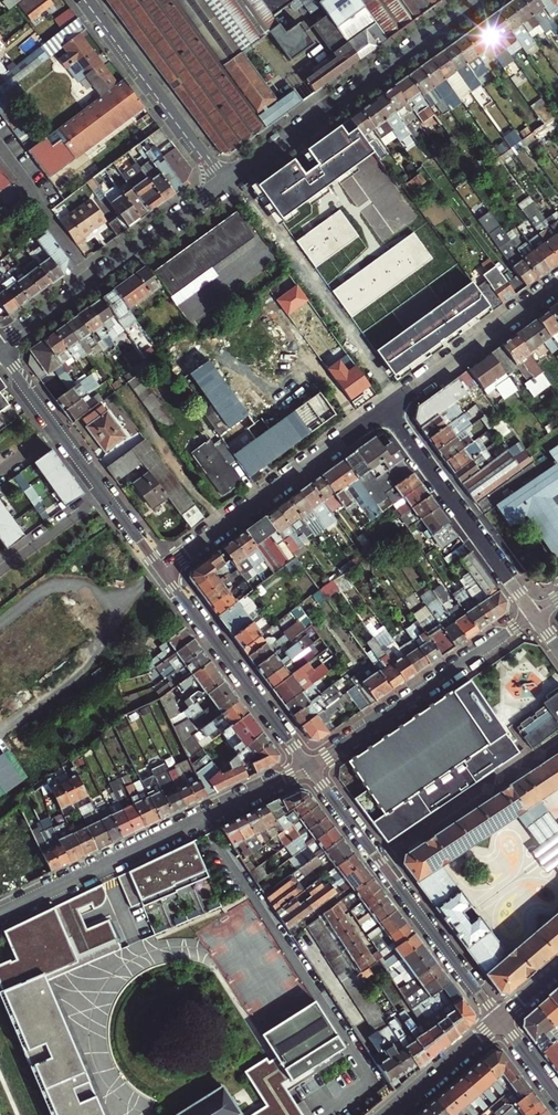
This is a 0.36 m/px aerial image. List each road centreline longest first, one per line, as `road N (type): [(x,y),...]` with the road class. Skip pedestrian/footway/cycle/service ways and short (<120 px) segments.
road 1 (residential): [(0,916),(309,766)]
road 2 (residential): [(309,766),(500,1020)]
road 3 (residential): [(225,186),(479,0)]
road 4 (residential): [(163,572),(386,410)]
road 5 (residential): [(309,766),(535,615)]
road 6 (residential): [(535,615),(386,410)]
road 7 (residential): [(163,572),(309,766)]
road 8 (residential): [(225,186),(88,0)]
road 9 (residential): [(386,410),(557,284)]
road 10 (residential): [(0,146),(95,280)]
road 11 (residential): [(95,280),(225,186)]
road 12 (residential): [(387,1114),(500,1020)]
road 13 (residential): [(103,494),(4,566)]

